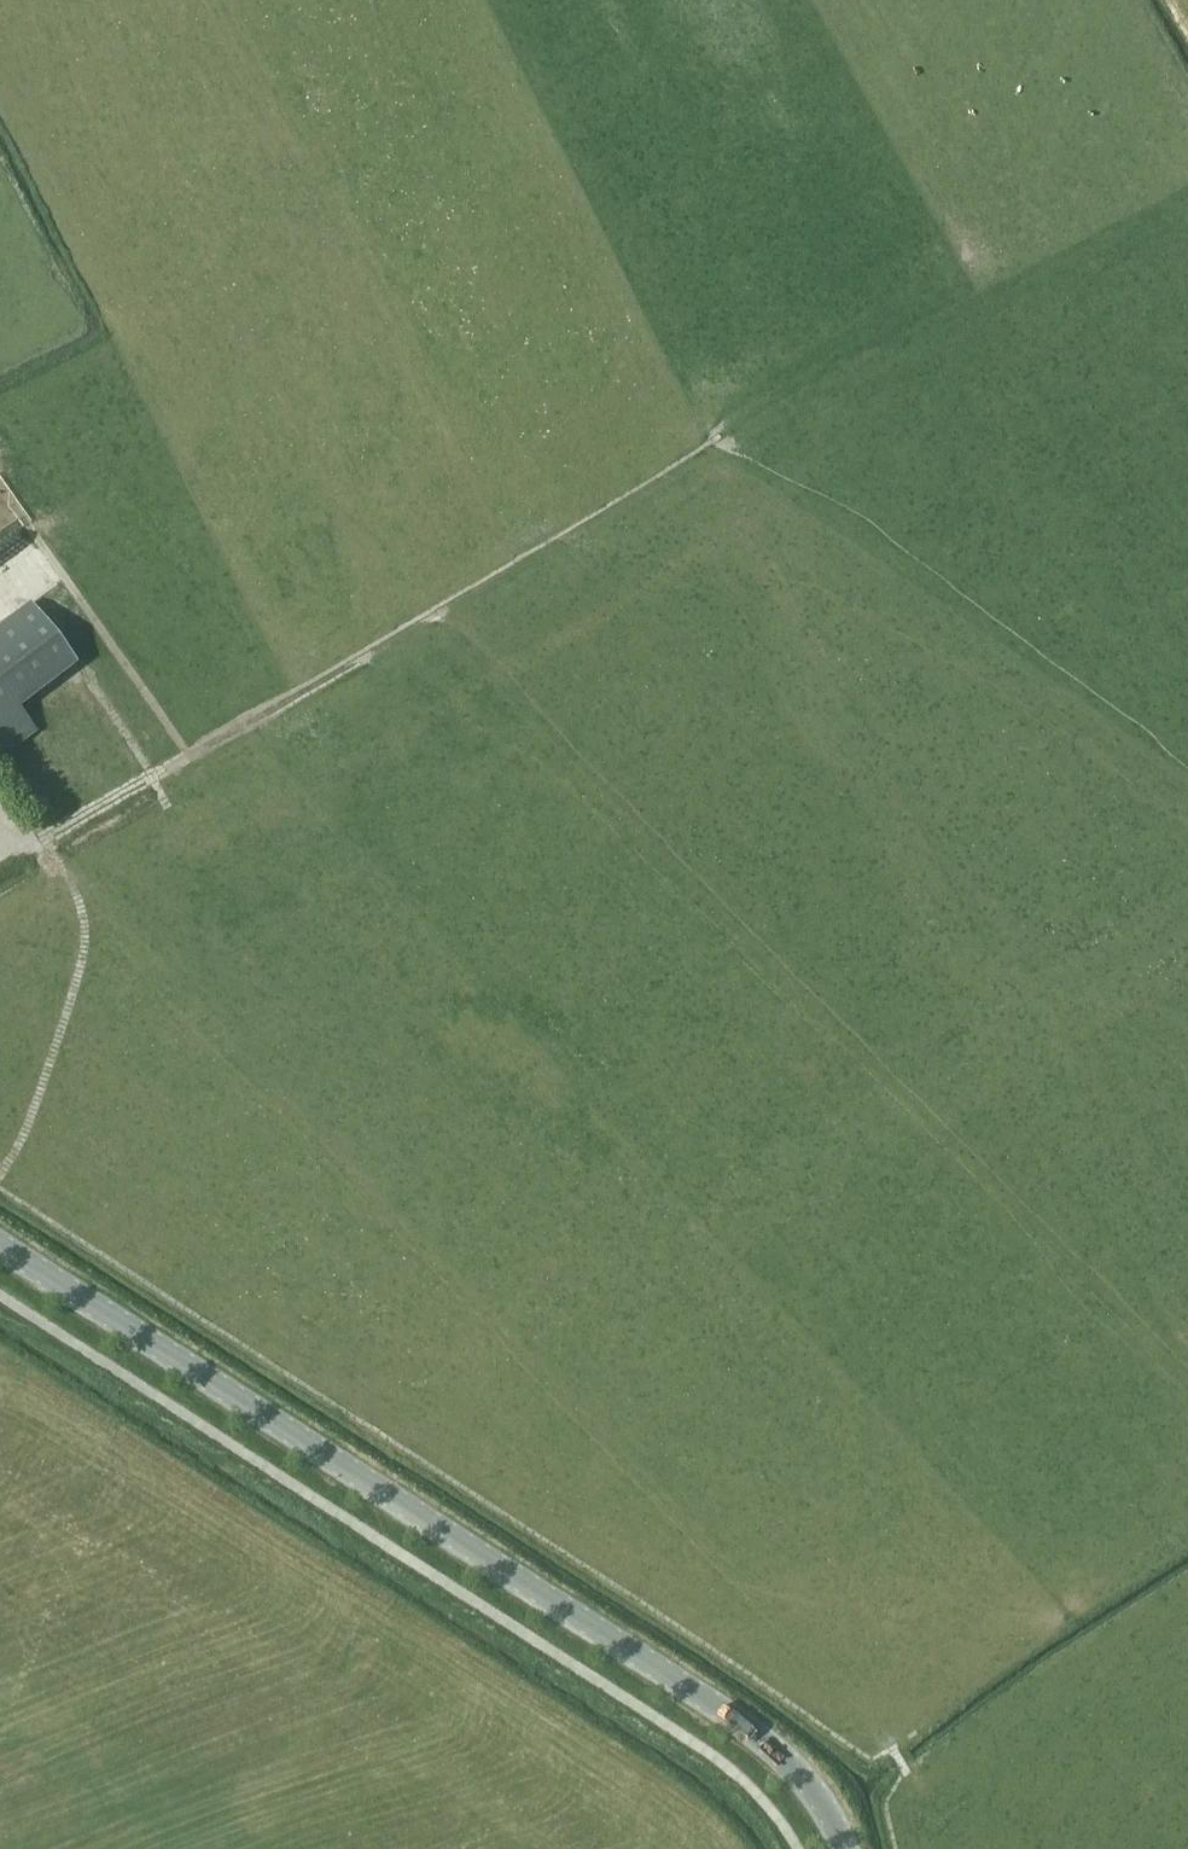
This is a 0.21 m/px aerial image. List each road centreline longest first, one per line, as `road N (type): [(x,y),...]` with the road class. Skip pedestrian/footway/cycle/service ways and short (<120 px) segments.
road 1 (secondary): [(848,1848),(822,1799),(756,1735),(0,1246)]

